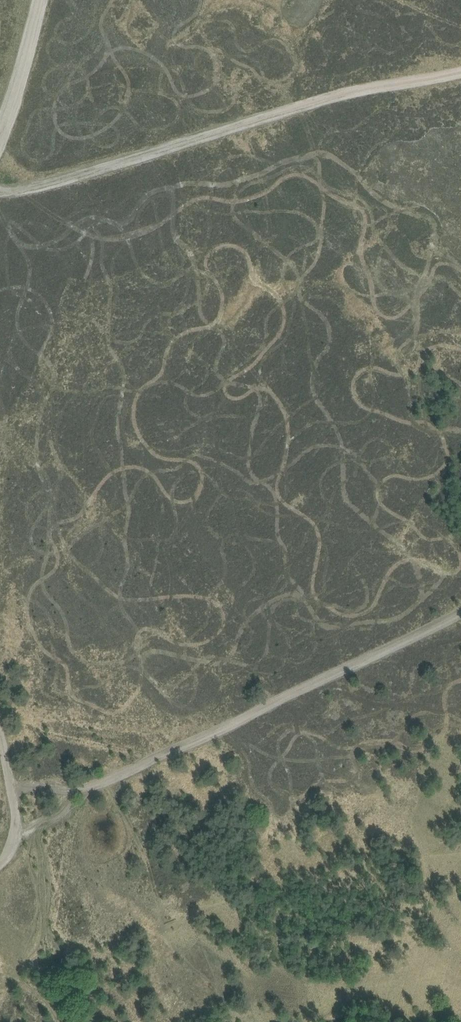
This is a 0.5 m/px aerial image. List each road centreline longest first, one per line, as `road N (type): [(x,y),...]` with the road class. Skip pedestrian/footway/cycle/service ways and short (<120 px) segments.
road 1 (track): [(460,615),(87,786),(16,836)]
road 2 (track): [(460,75),(372,88),(88,175),(0,191)]
road 3 (track): [(0,133),(40,0)]

